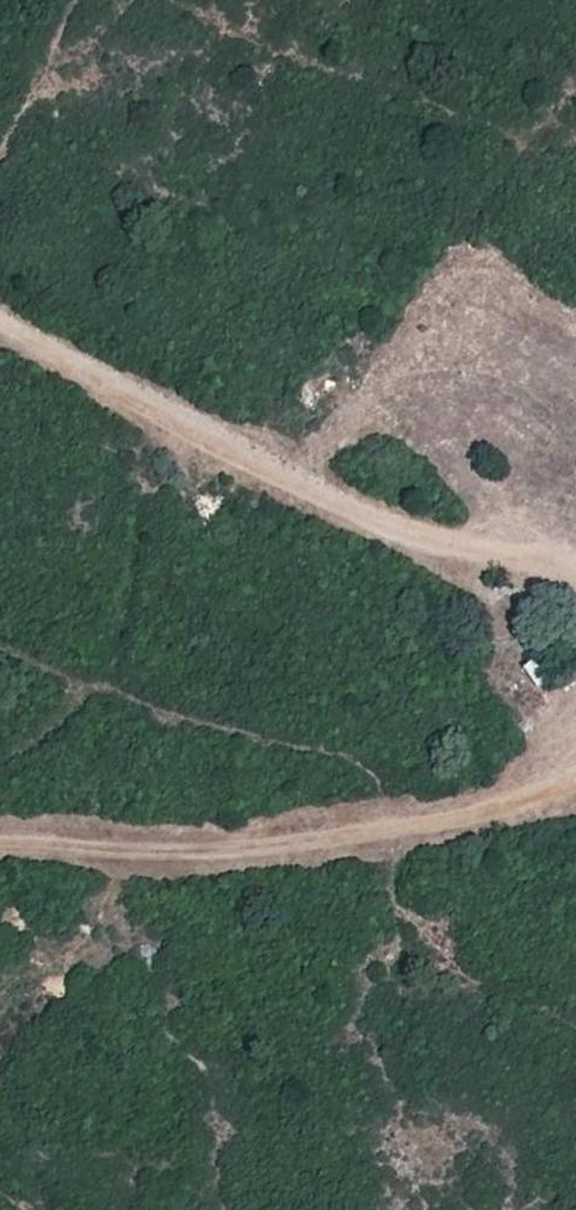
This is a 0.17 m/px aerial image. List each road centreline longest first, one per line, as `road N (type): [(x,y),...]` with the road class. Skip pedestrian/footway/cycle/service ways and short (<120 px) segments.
road 1 (track): [(0,326),(396,529),(520,548),(575,584)]
road 2 (track): [(575,813),(206,848),(0,845)]

